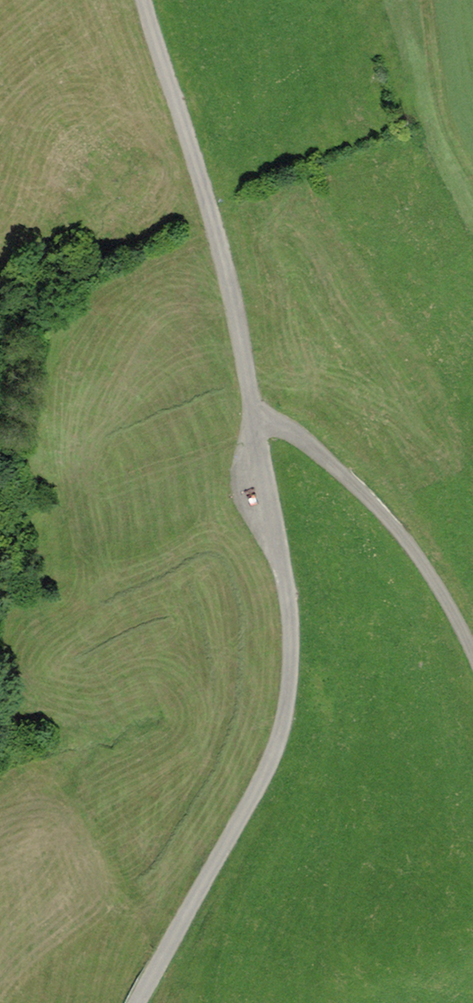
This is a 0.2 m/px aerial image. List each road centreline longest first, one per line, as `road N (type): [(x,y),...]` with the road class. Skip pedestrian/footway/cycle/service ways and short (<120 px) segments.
road 1 (unclassified): [(252,418),(289,616),(286,718),(264,777),(137,1002)]
road 2 (unclassified): [(143,0),(207,196),(252,418)]
road 3 (unclassified): [(252,418),(282,425),(327,459),(421,558),(472,640)]

